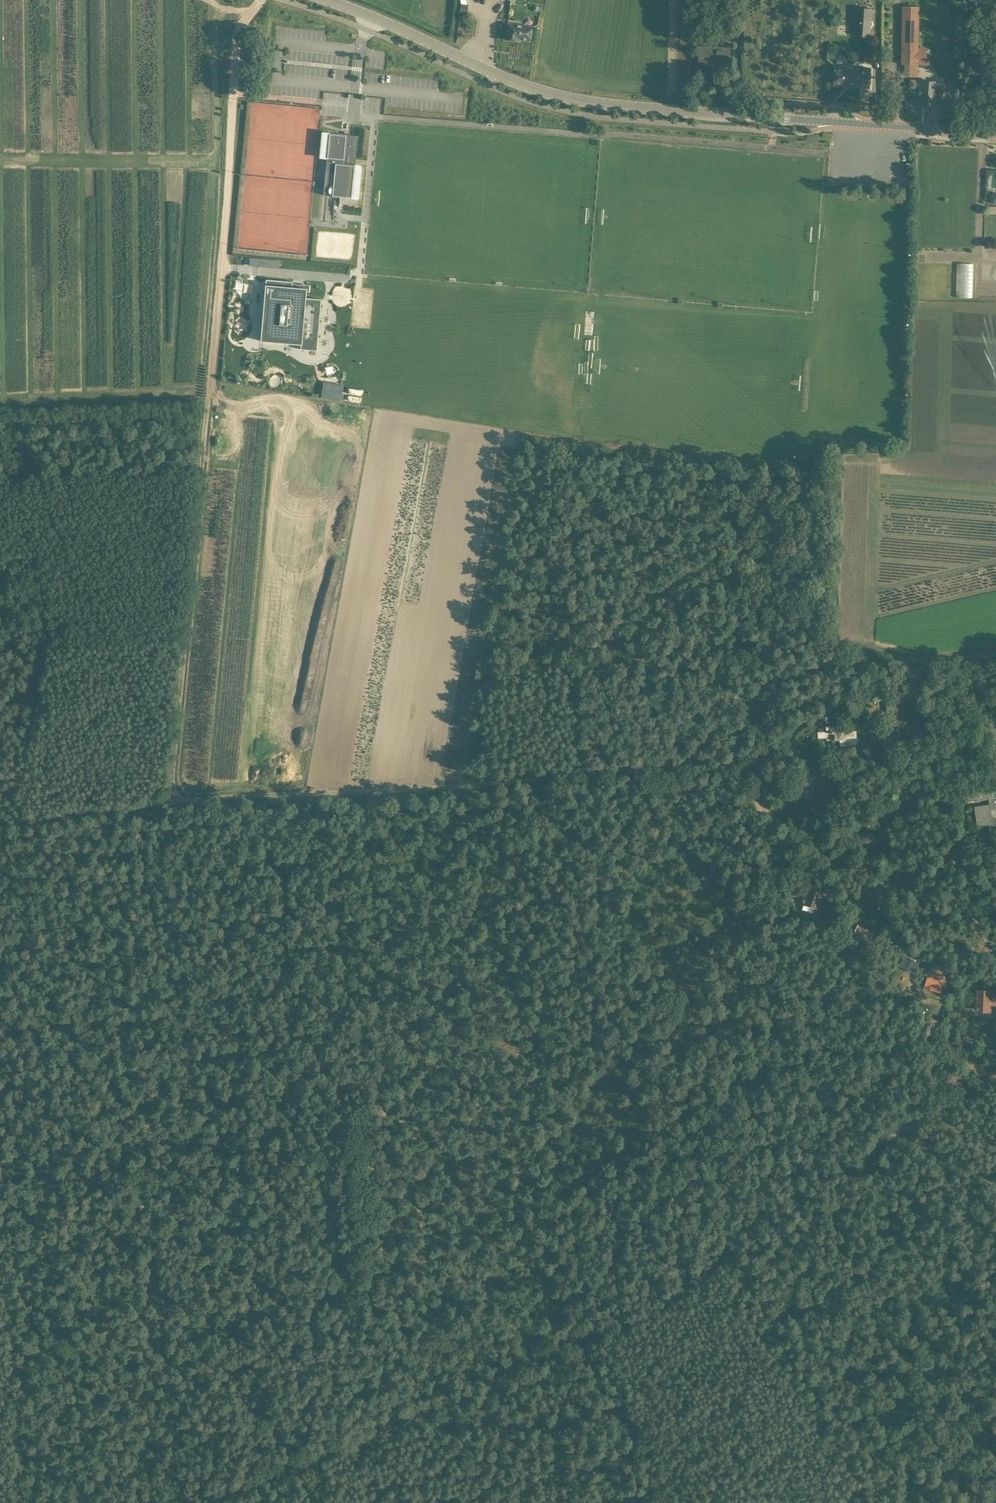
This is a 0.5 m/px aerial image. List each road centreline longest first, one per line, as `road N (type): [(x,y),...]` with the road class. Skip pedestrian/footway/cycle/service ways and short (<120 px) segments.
road 1 (track): [(262,0),(237,37),(229,67),(210,424),(172,804)]
road 2 (track): [(995,1074),(974,1067),(955,1080),(900,1131),(745,1228),(692,1288),(296,1460)]
road 3 (track): [(0,818),(744,755)]
road 4 (tertiary): [(995,134),(547,94),(326,0)]
road 5 (track): [(979,914),(922,916),(867,904),(800,868),(763,832),(744,755)]
road 6 (track): [(995,656),(917,673),(744,755)]
road 7 (track): [(917,673),(979,914)]

